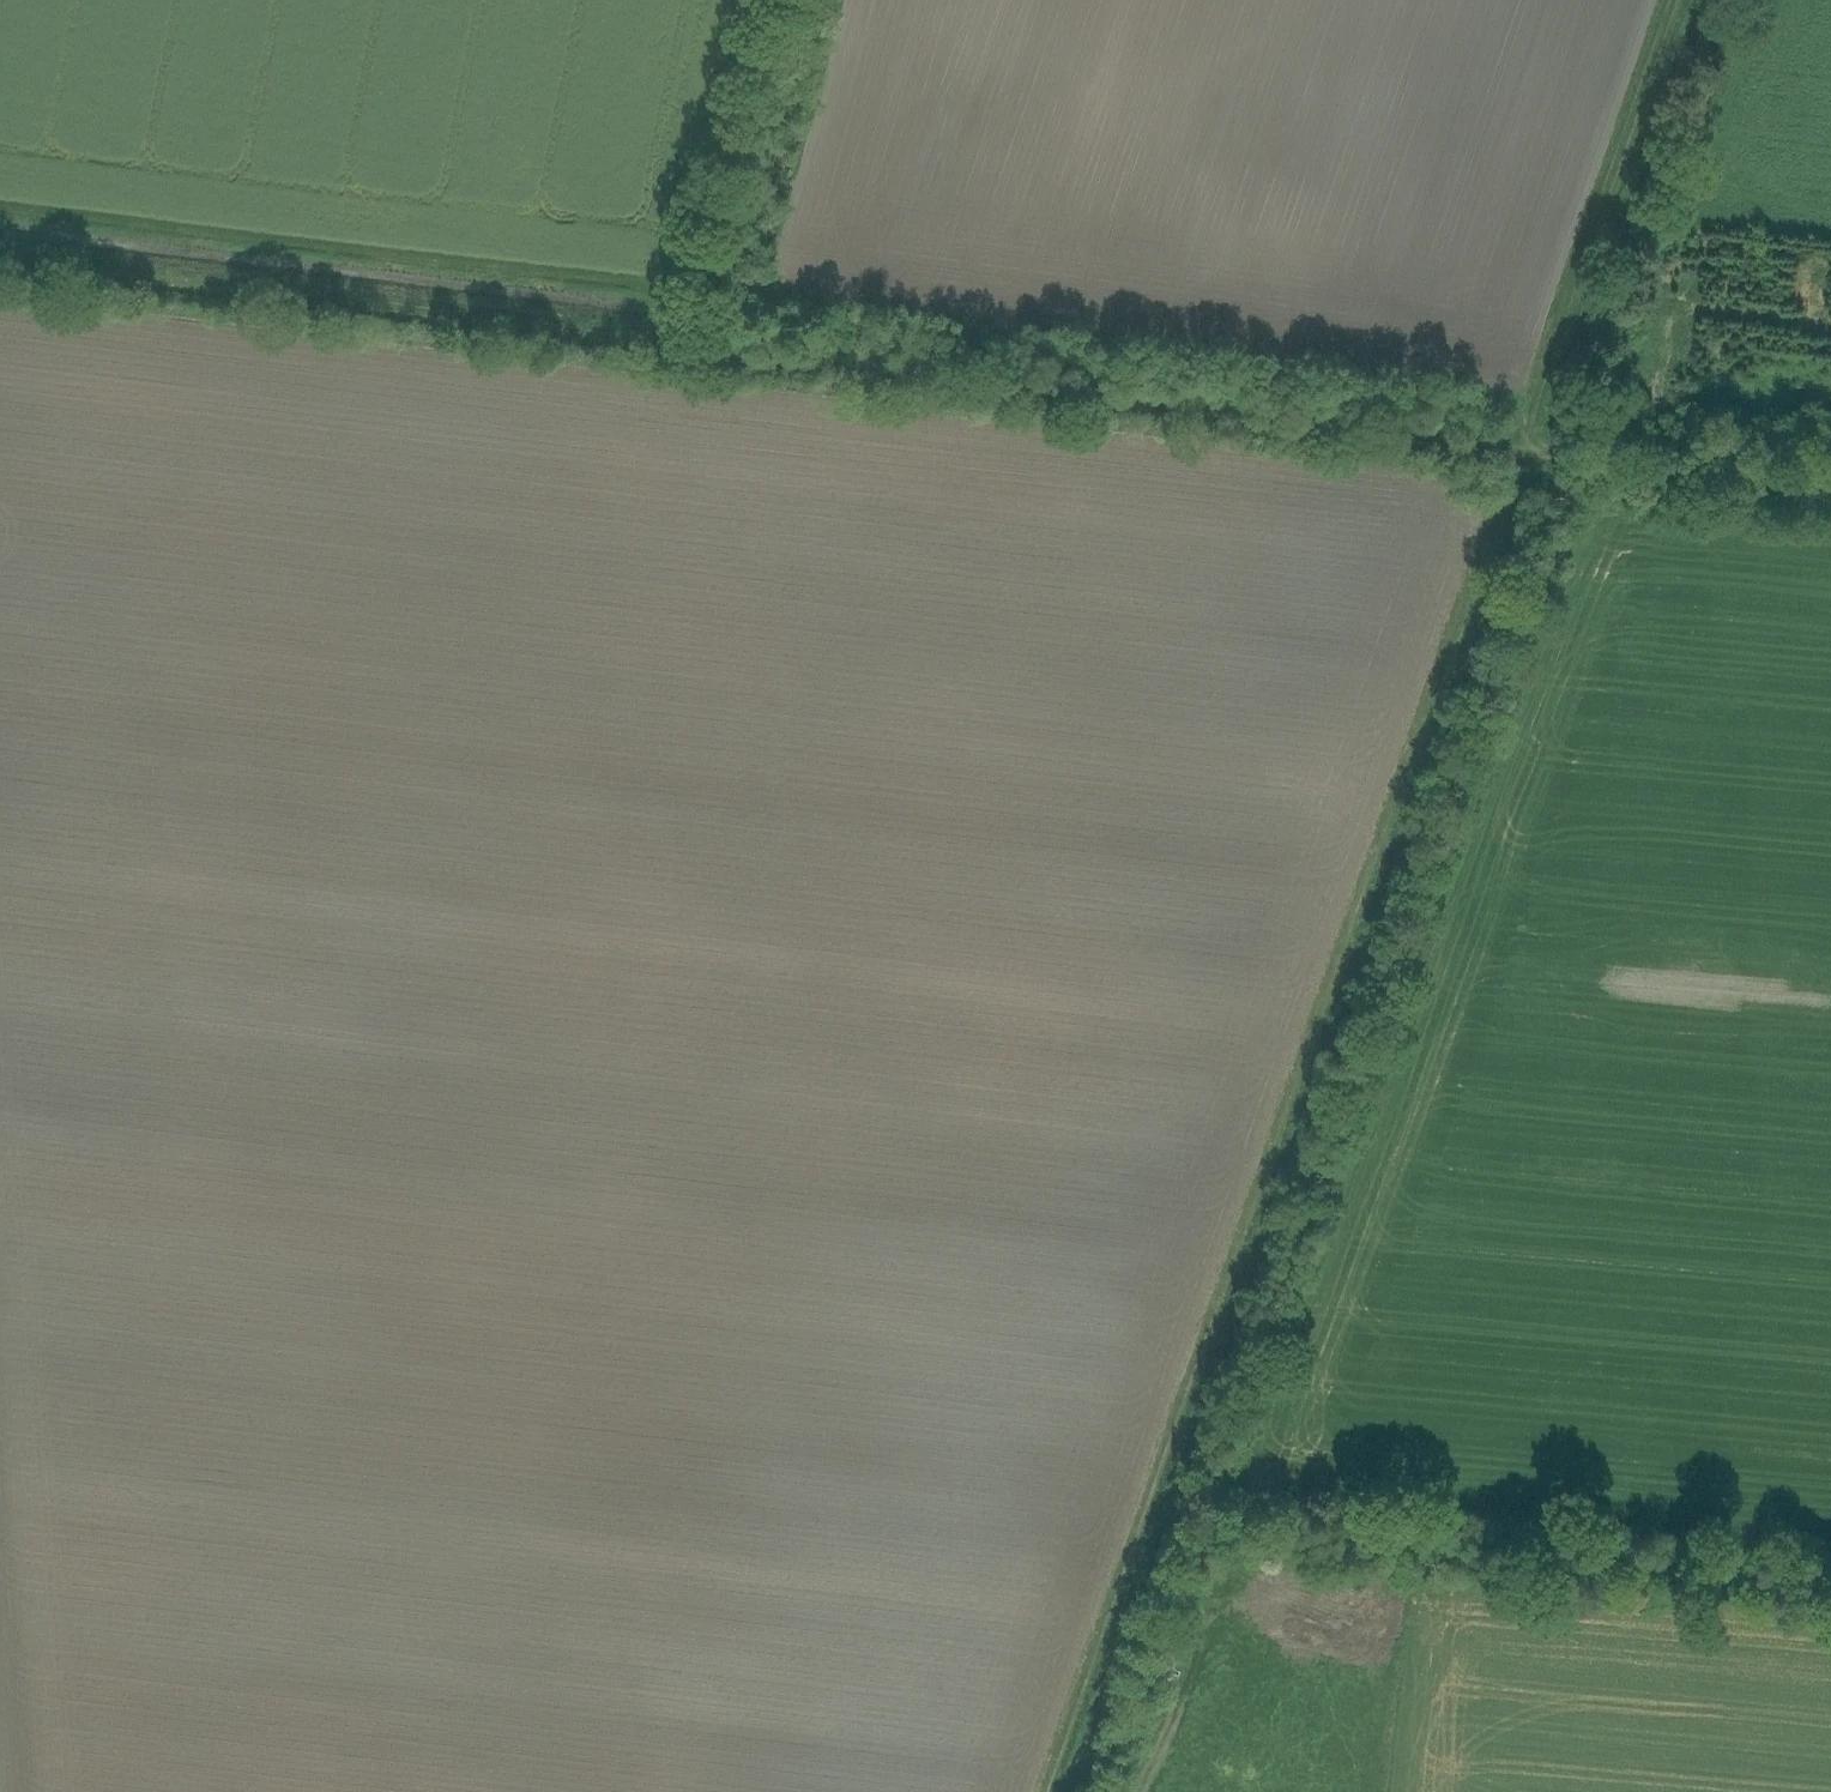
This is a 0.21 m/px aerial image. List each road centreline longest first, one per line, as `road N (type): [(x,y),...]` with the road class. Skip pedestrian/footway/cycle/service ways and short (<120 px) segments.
road 1 (track): [(1047,1791),(1681,0)]
road 2 (residential): [(0,260),(1830,473)]

